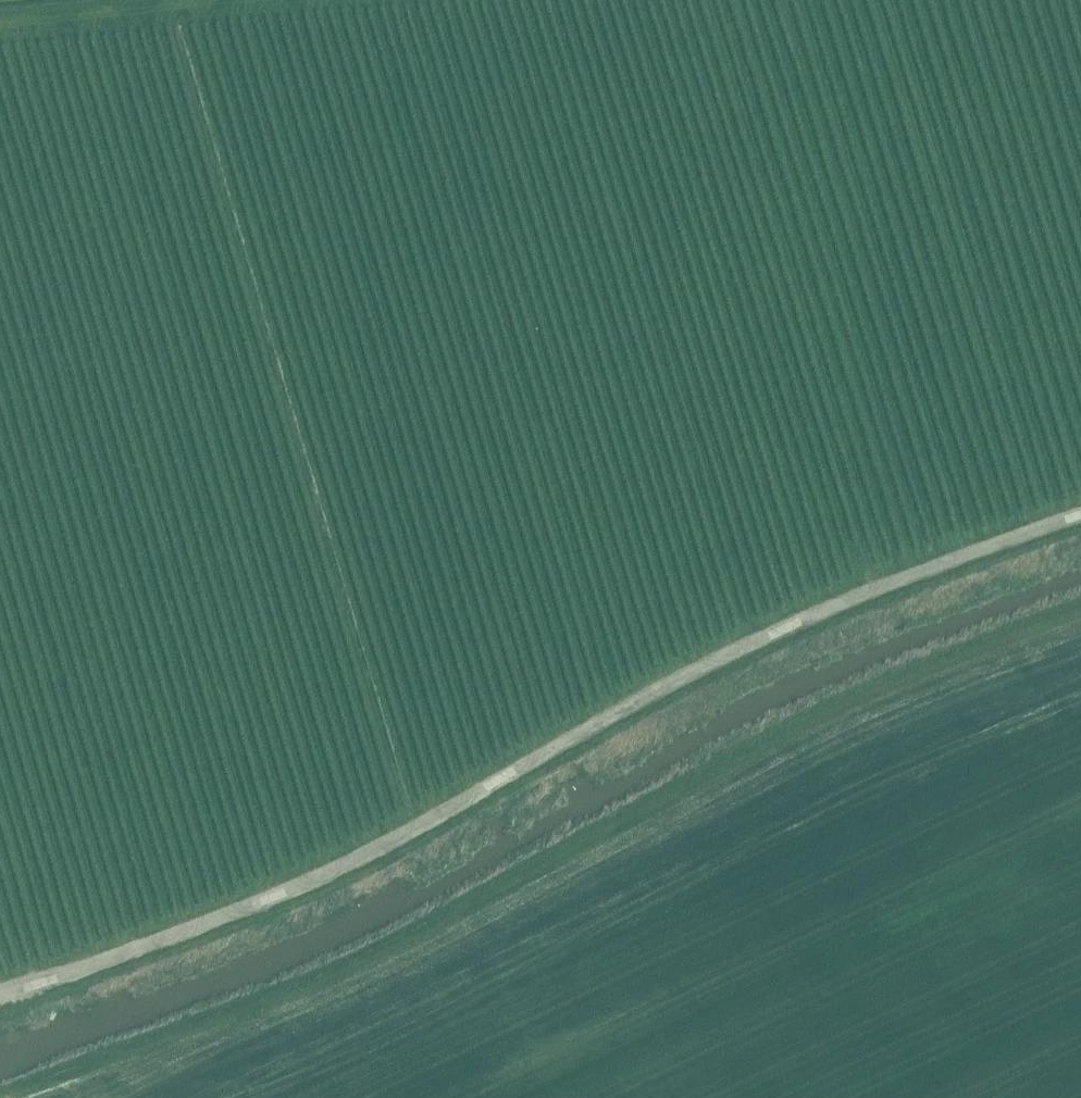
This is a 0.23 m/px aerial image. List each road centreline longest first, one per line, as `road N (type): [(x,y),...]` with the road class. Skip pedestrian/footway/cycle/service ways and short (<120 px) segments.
road 1 (track): [(0,998),(266,902),(408,836),(691,670),(862,594),(1080,514)]

